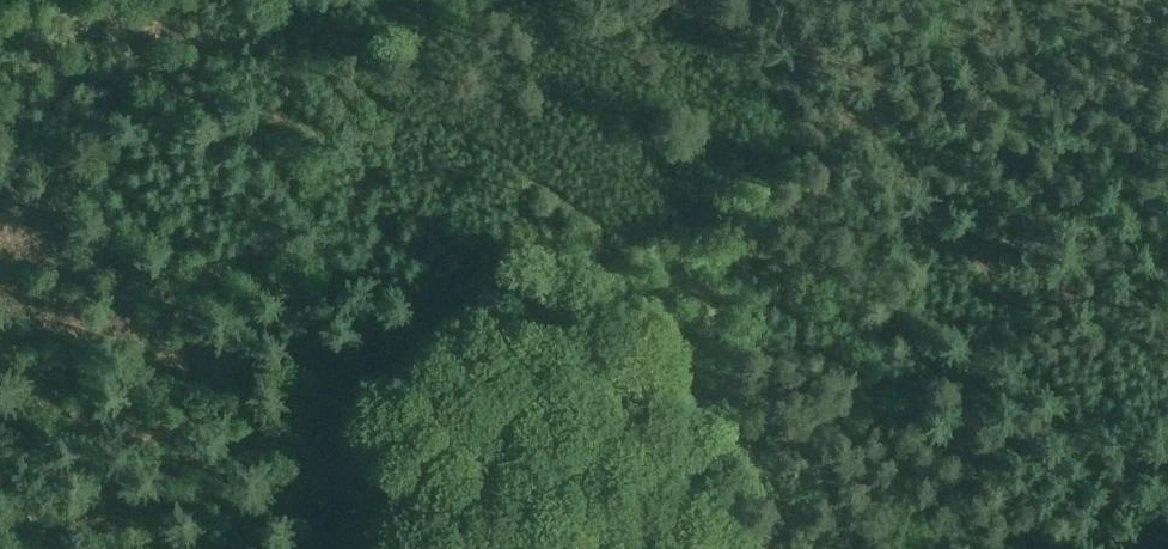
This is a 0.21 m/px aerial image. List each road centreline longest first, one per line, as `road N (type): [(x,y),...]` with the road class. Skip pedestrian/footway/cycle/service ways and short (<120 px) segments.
road 1 (track): [(0,94),(118,0)]

